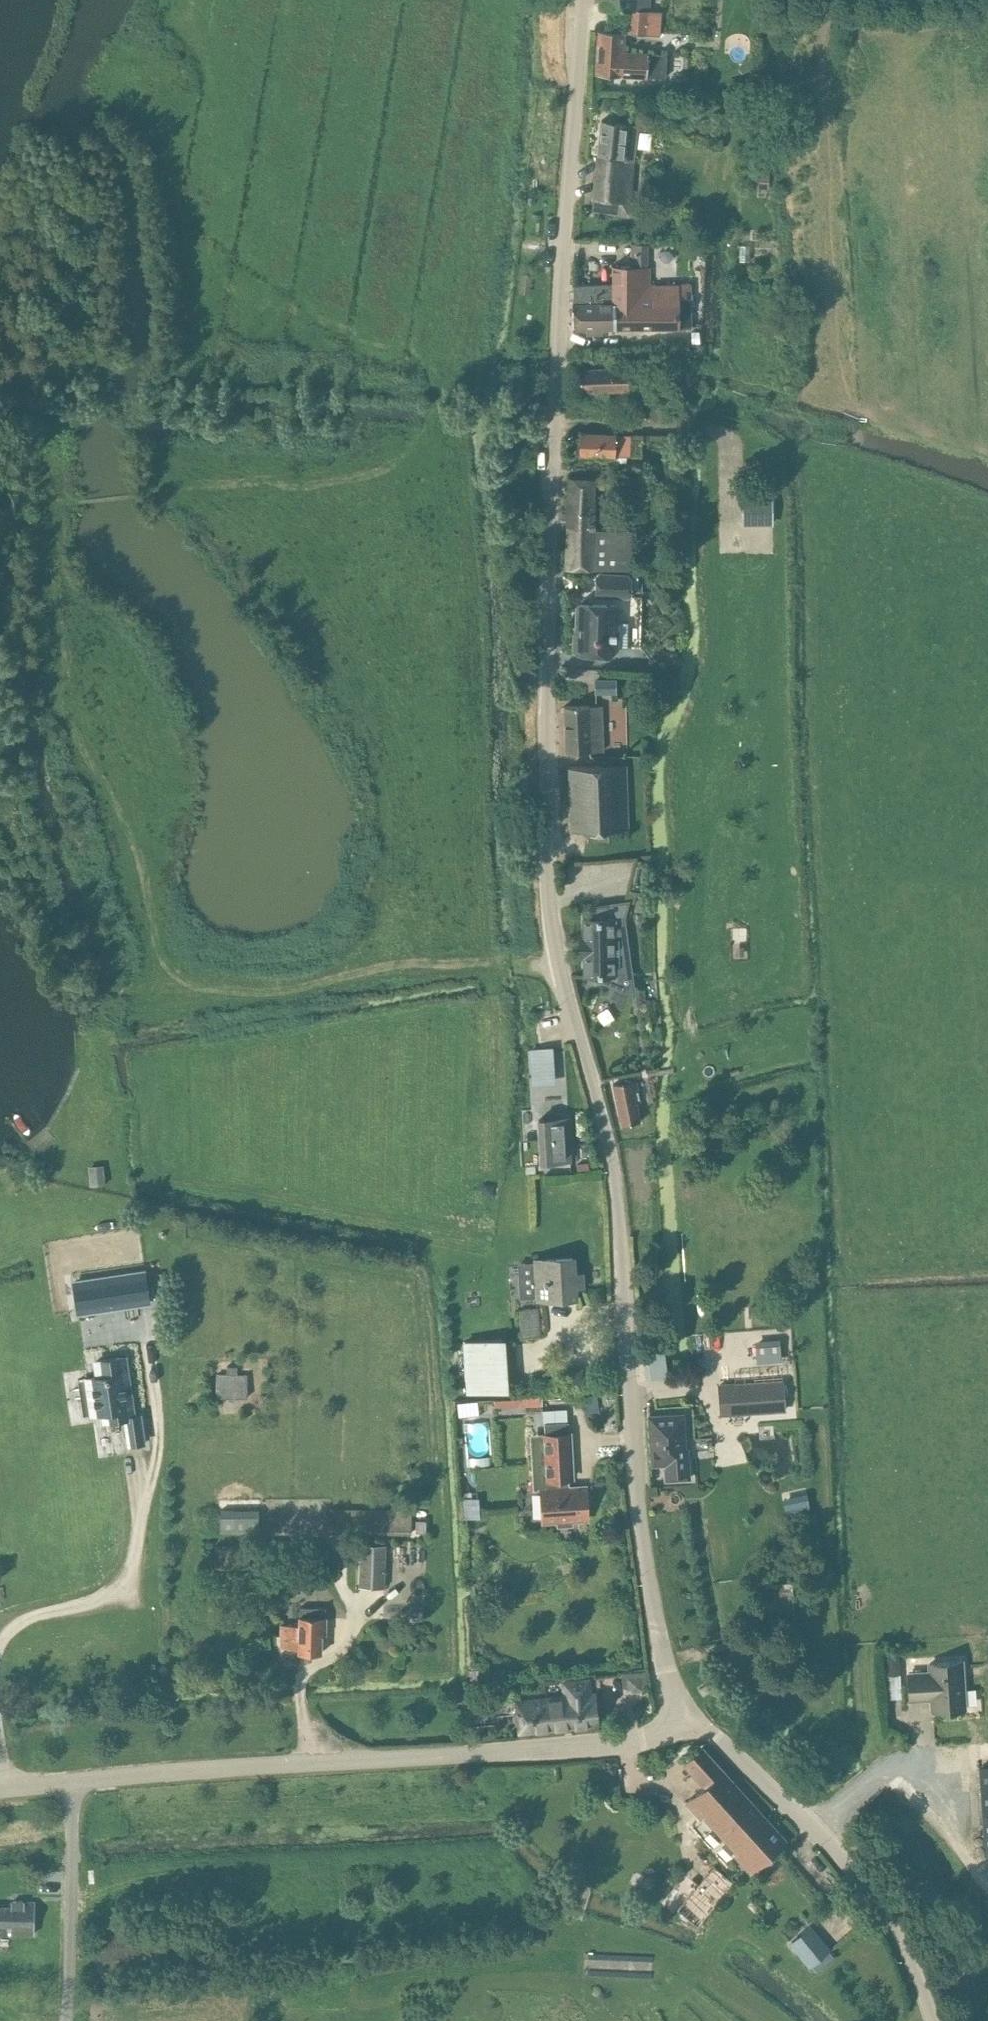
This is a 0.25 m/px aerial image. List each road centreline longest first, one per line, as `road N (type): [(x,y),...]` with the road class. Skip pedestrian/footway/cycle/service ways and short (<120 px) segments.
road 1 (unclassified): [(687,1715),(663,1647),(646,1546),(616,1168),(552,906),(564,304),(586,0)]
road 2 (unclassified): [(0,1794),(71,1779),(607,1750),(658,1735),(687,1715)]
road 3 (unclassified): [(933,2020),(860,1884),(813,1829),(687,1715)]

